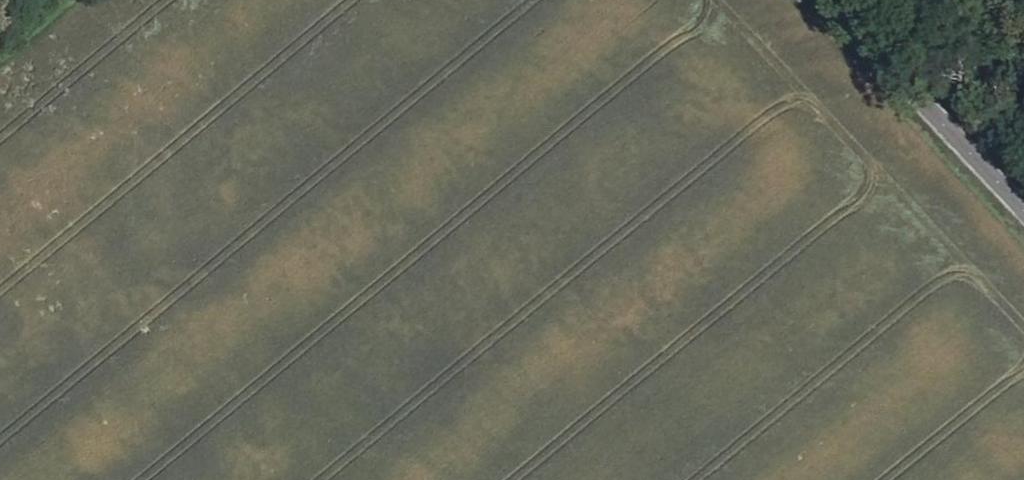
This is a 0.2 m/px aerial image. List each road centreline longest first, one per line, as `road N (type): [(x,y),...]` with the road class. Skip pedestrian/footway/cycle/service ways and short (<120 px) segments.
road 1 (tertiary): [(1023,195),(826,0)]

